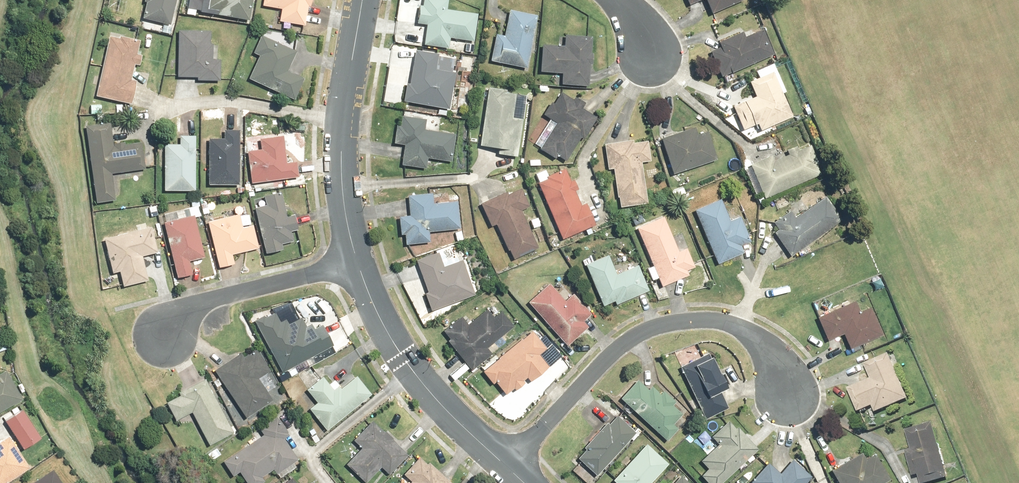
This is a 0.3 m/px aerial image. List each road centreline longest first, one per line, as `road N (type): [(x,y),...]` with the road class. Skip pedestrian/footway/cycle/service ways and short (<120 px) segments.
road 1 (residential): [(509,465),(627,340),(657,328),(734,324),(756,341),(790,398)]
road 2 (residential): [(363,0),(341,121),(356,262)]
road 3 (residential): [(356,262),(397,349),(439,403),(509,465)]
road 4 (residential): [(161,339),(184,307),(356,262)]

